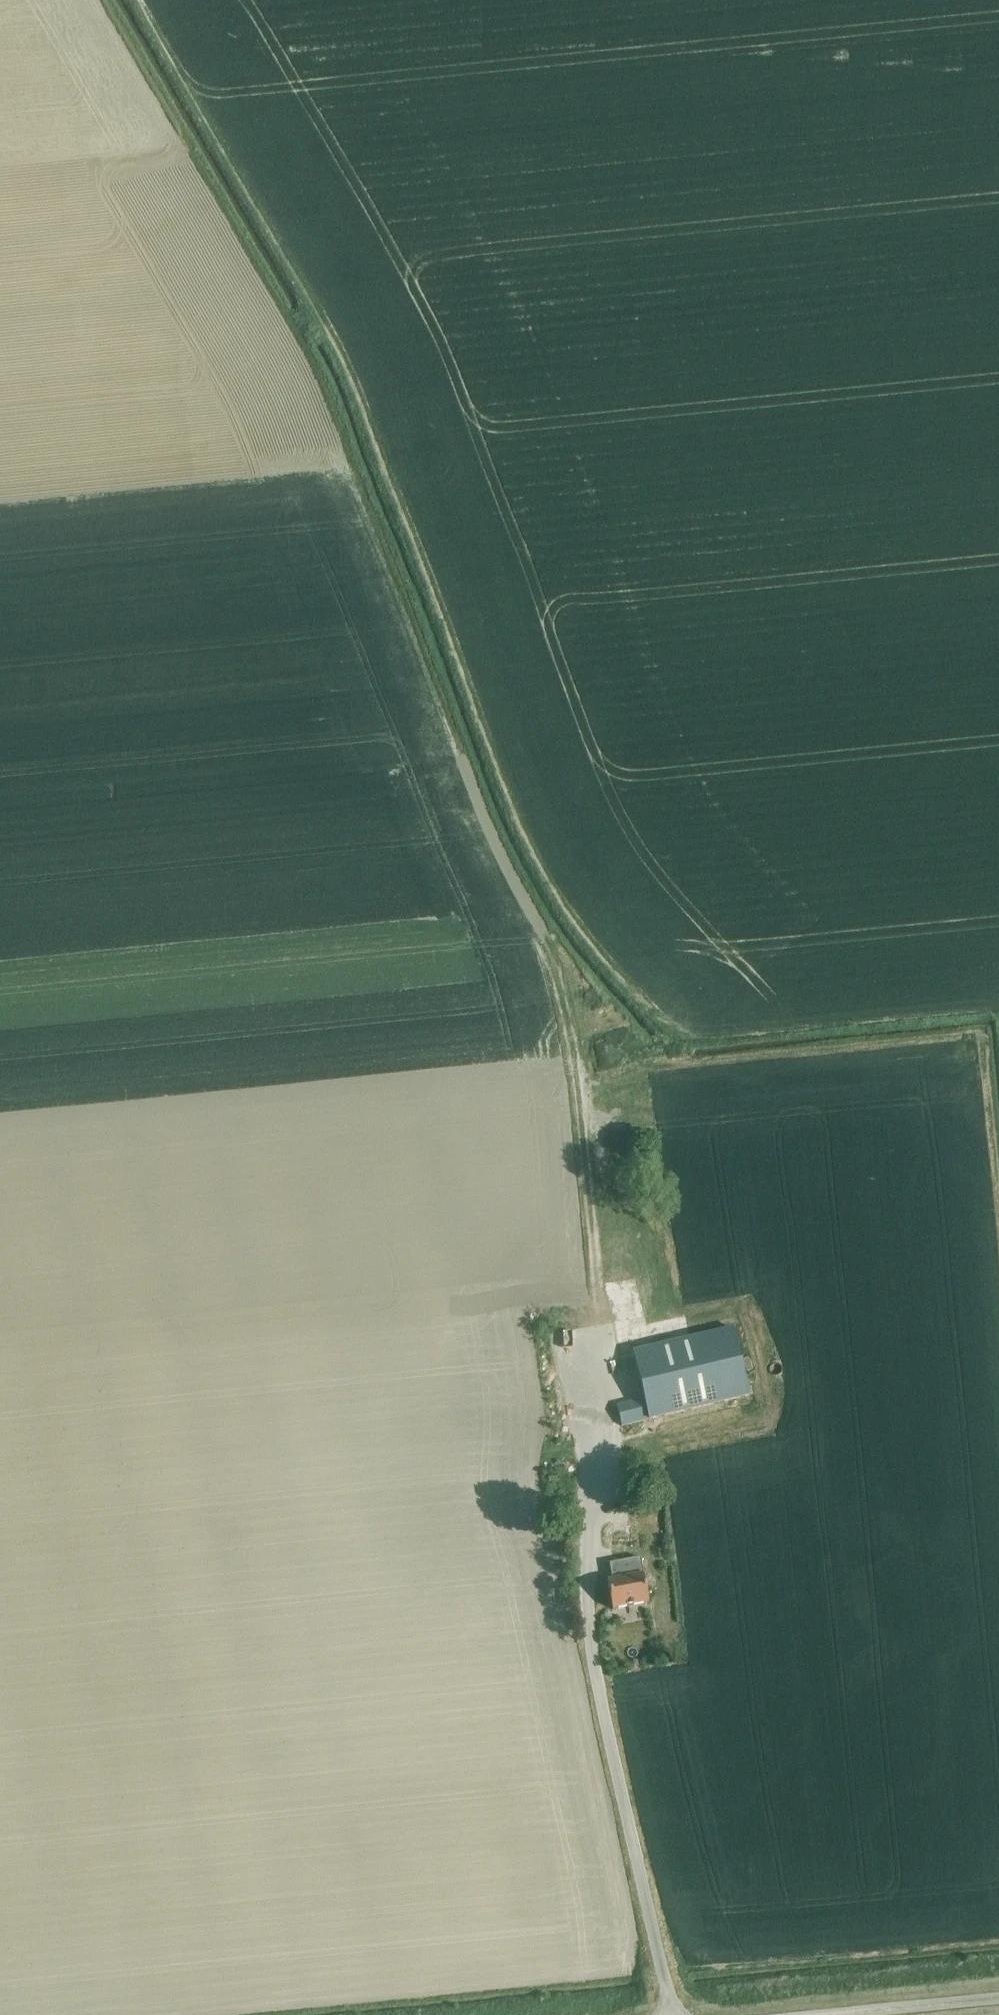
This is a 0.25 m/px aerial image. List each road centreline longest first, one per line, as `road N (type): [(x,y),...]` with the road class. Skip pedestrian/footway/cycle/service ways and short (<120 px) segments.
road 1 (unclassified): [(998,1998),(817,2014)]

